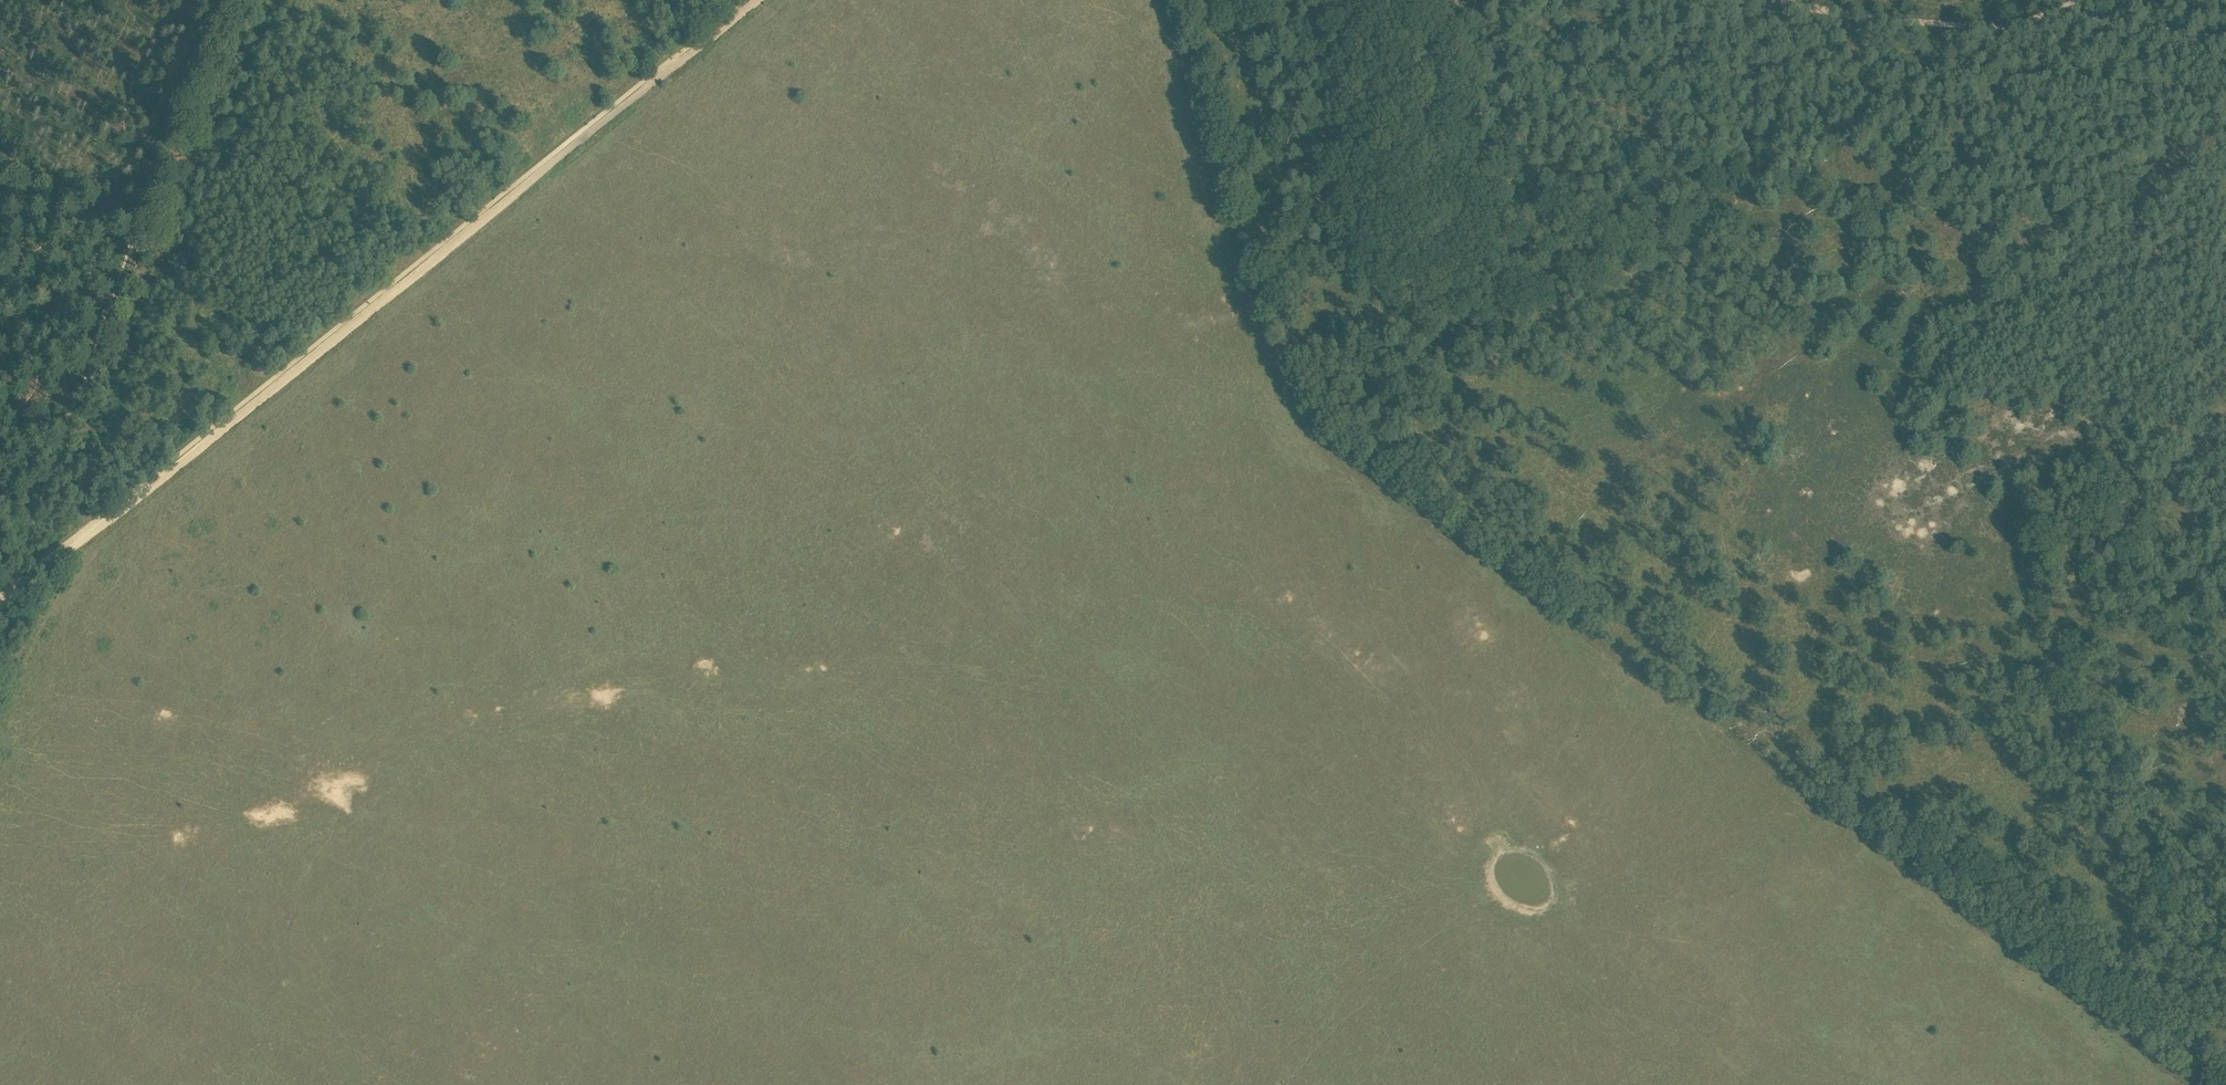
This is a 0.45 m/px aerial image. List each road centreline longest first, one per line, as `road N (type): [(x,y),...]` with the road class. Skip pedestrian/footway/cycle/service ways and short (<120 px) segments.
road 1 (track): [(0,605),(758,0)]
road 2 (track): [(1737,0),(1990,27),(2051,12)]
road 3 (track): [(2051,12),(2225,35)]
road 4 (track): [(0,175),(142,214)]

